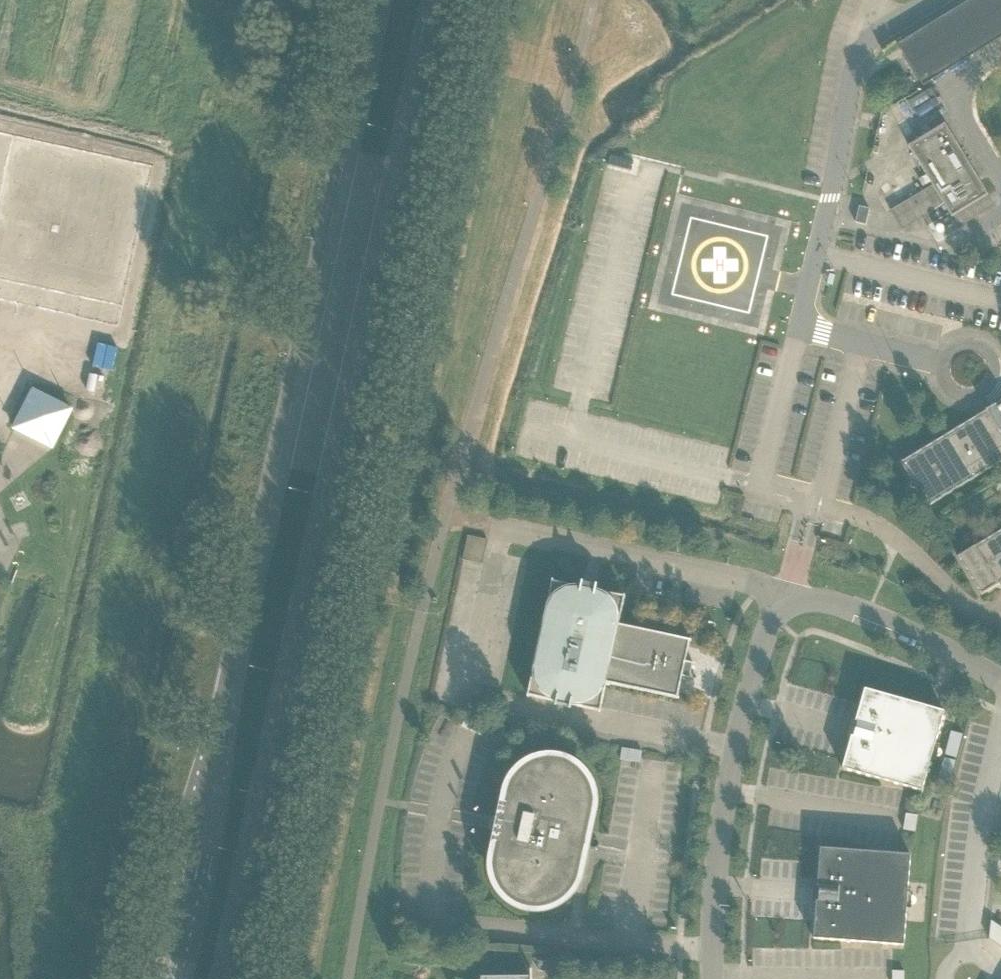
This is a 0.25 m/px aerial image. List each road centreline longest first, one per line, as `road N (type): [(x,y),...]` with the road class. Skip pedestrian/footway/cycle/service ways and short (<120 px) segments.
road 1 (secondary): [(382,0),(165,978)]
road 2 (secondary): [(222,978),(439,0)]
road 3 (unclassified): [(712,978),(733,750),(785,591)]
road 4 (unclassified): [(785,591),(504,526)]
road 5 (unclassified): [(1000,681),(834,602),(785,591)]

